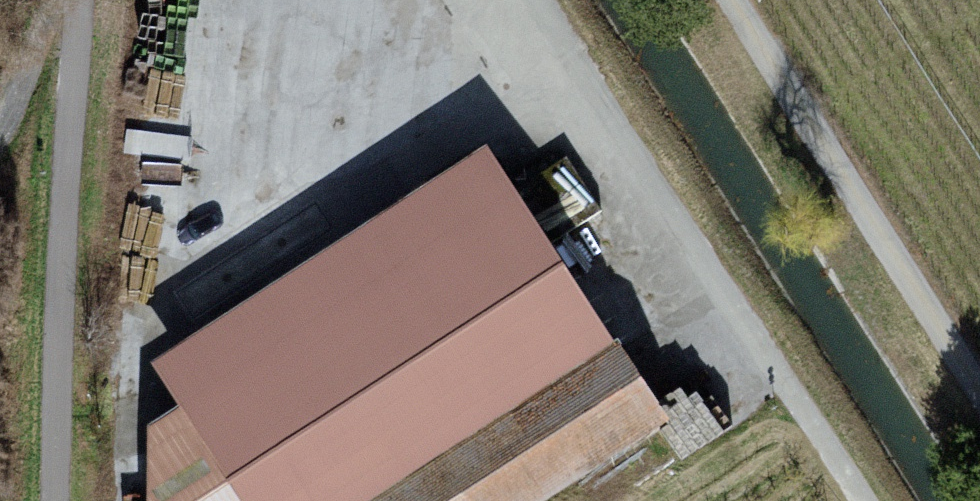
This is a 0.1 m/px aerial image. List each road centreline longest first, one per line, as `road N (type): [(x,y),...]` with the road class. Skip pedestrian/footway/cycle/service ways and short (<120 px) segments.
road 1 (unclassified): [(530,0),(864,500)]
road 2 (track): [(54,500),(77,0)]
road 3 (unclassified): [(732,0),(979,393)]
road 4 (track): [(52,0),(0,127)]

